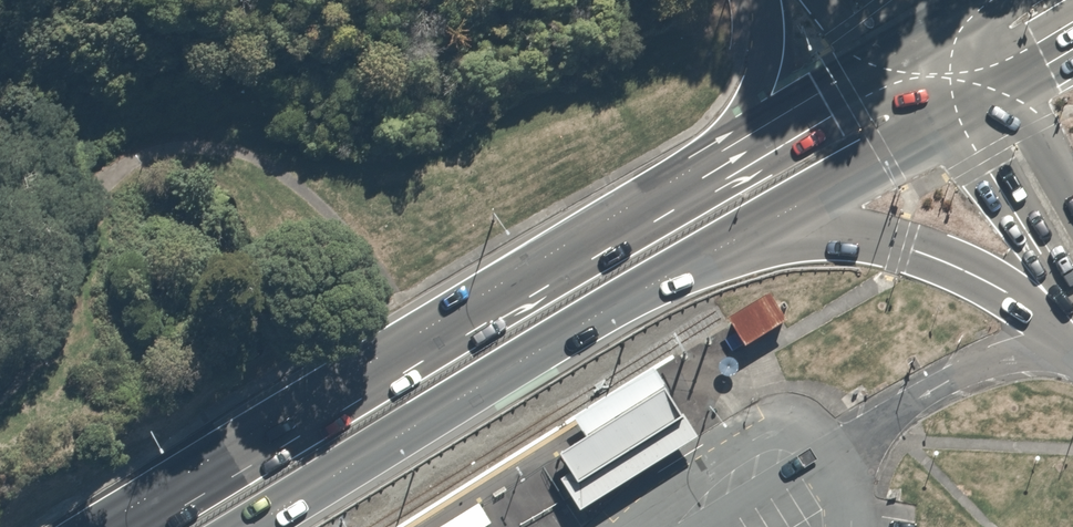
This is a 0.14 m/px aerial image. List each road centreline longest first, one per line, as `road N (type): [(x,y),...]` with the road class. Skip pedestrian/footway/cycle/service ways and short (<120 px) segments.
road 1 (trunk): [(99,526),(265,411),(449,249),(466,183),(447,119),(349,35),(203,28),(41,53),(0,85)]
road 2 (trunk): [(121,526),(719,169)]
road 3 (trunk): [(266,0),(372,11),(588,72),(697,69),(931,0)]
road 4 (trunk): [(748,235),(337,478)]
road 5 (trunk): [(1072,322),(897,246),(850,235),(748,235)]
road 6 (secondary): [(1072,309),(990,172),(942,122)]
road 7 (secondary): [(0,319),(97,526)]
road 8 (trunk): [(942,122),(748,235)]
road 9 (trunk): [(719,169),(886,67)]
road 10 (trunk): [(719,169),(758,95),(769,46),(765,0)]
road 11 (trunk): [(0,33),(25,16),(153,0)]
road 12 (secondary): [(1000,89),(1072,209)]

